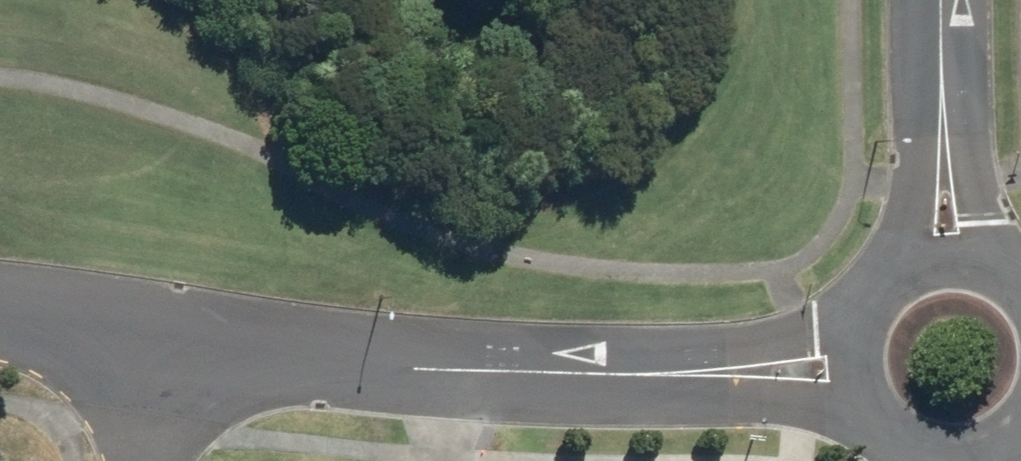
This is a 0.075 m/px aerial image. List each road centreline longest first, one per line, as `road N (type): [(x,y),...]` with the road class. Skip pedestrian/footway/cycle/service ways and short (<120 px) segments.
road 1 (residential): [(831,371),(405,358),(158,329)]
road 2 (residential): [(945,245),(943,0)]
road 3 (residential): [(831,371),(836,324),(860,283),(898,255),(945,245)]
road 4 (residential): [(158,329),(0,318)]
road 5 (residential): [(158,329),(141,460)]

